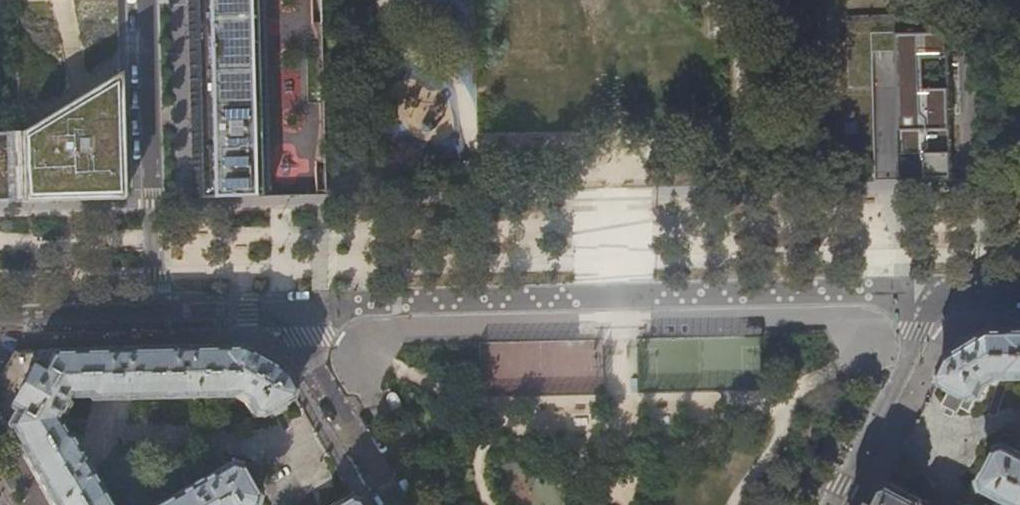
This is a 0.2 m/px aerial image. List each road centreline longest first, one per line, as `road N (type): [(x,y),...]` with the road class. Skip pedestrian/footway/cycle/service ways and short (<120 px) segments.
road 1 (residential): [(161,312),(281,308),(396,504)]
road 2 (residential): [(831,504),(933,303),(956,293),(1019,290)]
road 3 (residential): [(146,0),(161,312)]
road 4 (residential): [(0,317),(161,312)]

